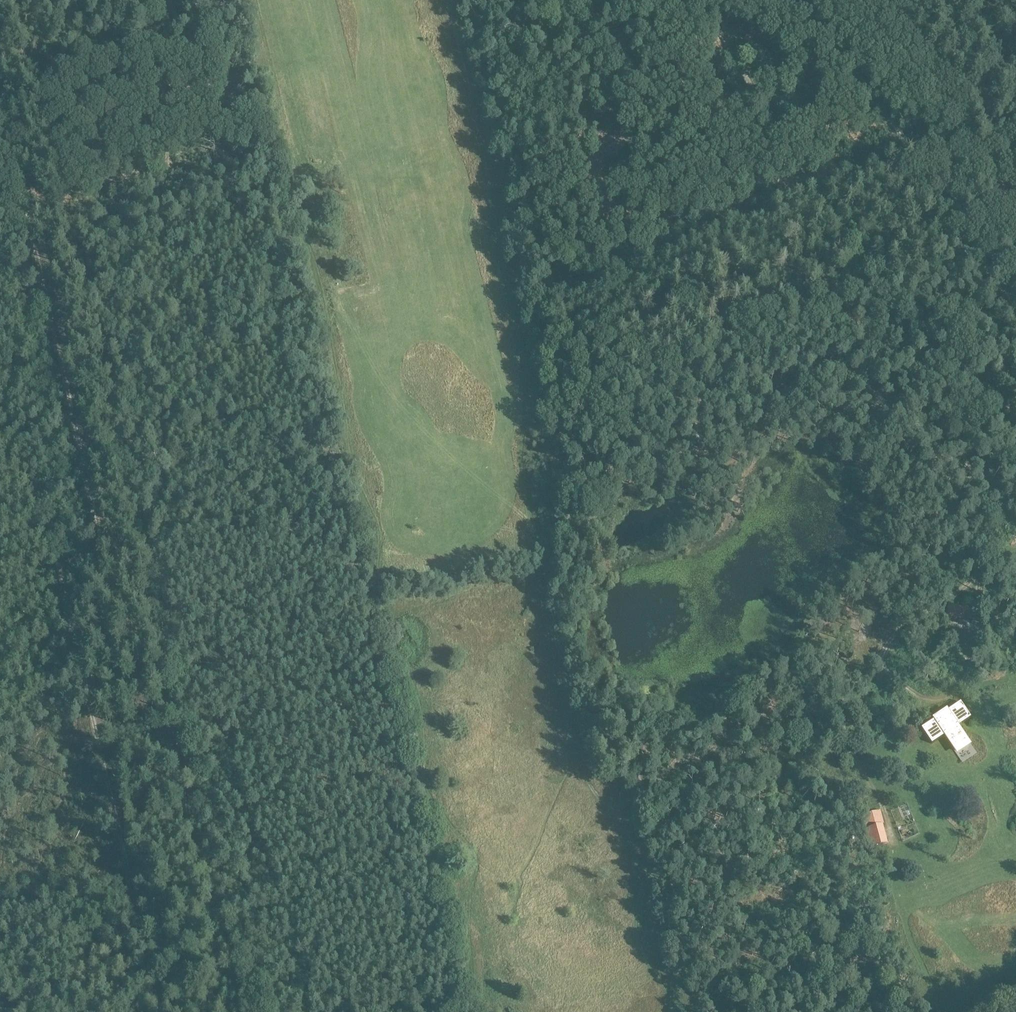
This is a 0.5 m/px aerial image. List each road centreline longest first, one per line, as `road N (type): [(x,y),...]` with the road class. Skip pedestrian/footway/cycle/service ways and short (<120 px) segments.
road 1 (track): [(0,101),(100,529),(94,553),(62,571),(62,586),(158,1011)]
road 2 (track): [(703,0),(864,268),(967,362),(995,420),(1000,450),(968,677),(878,746)]

